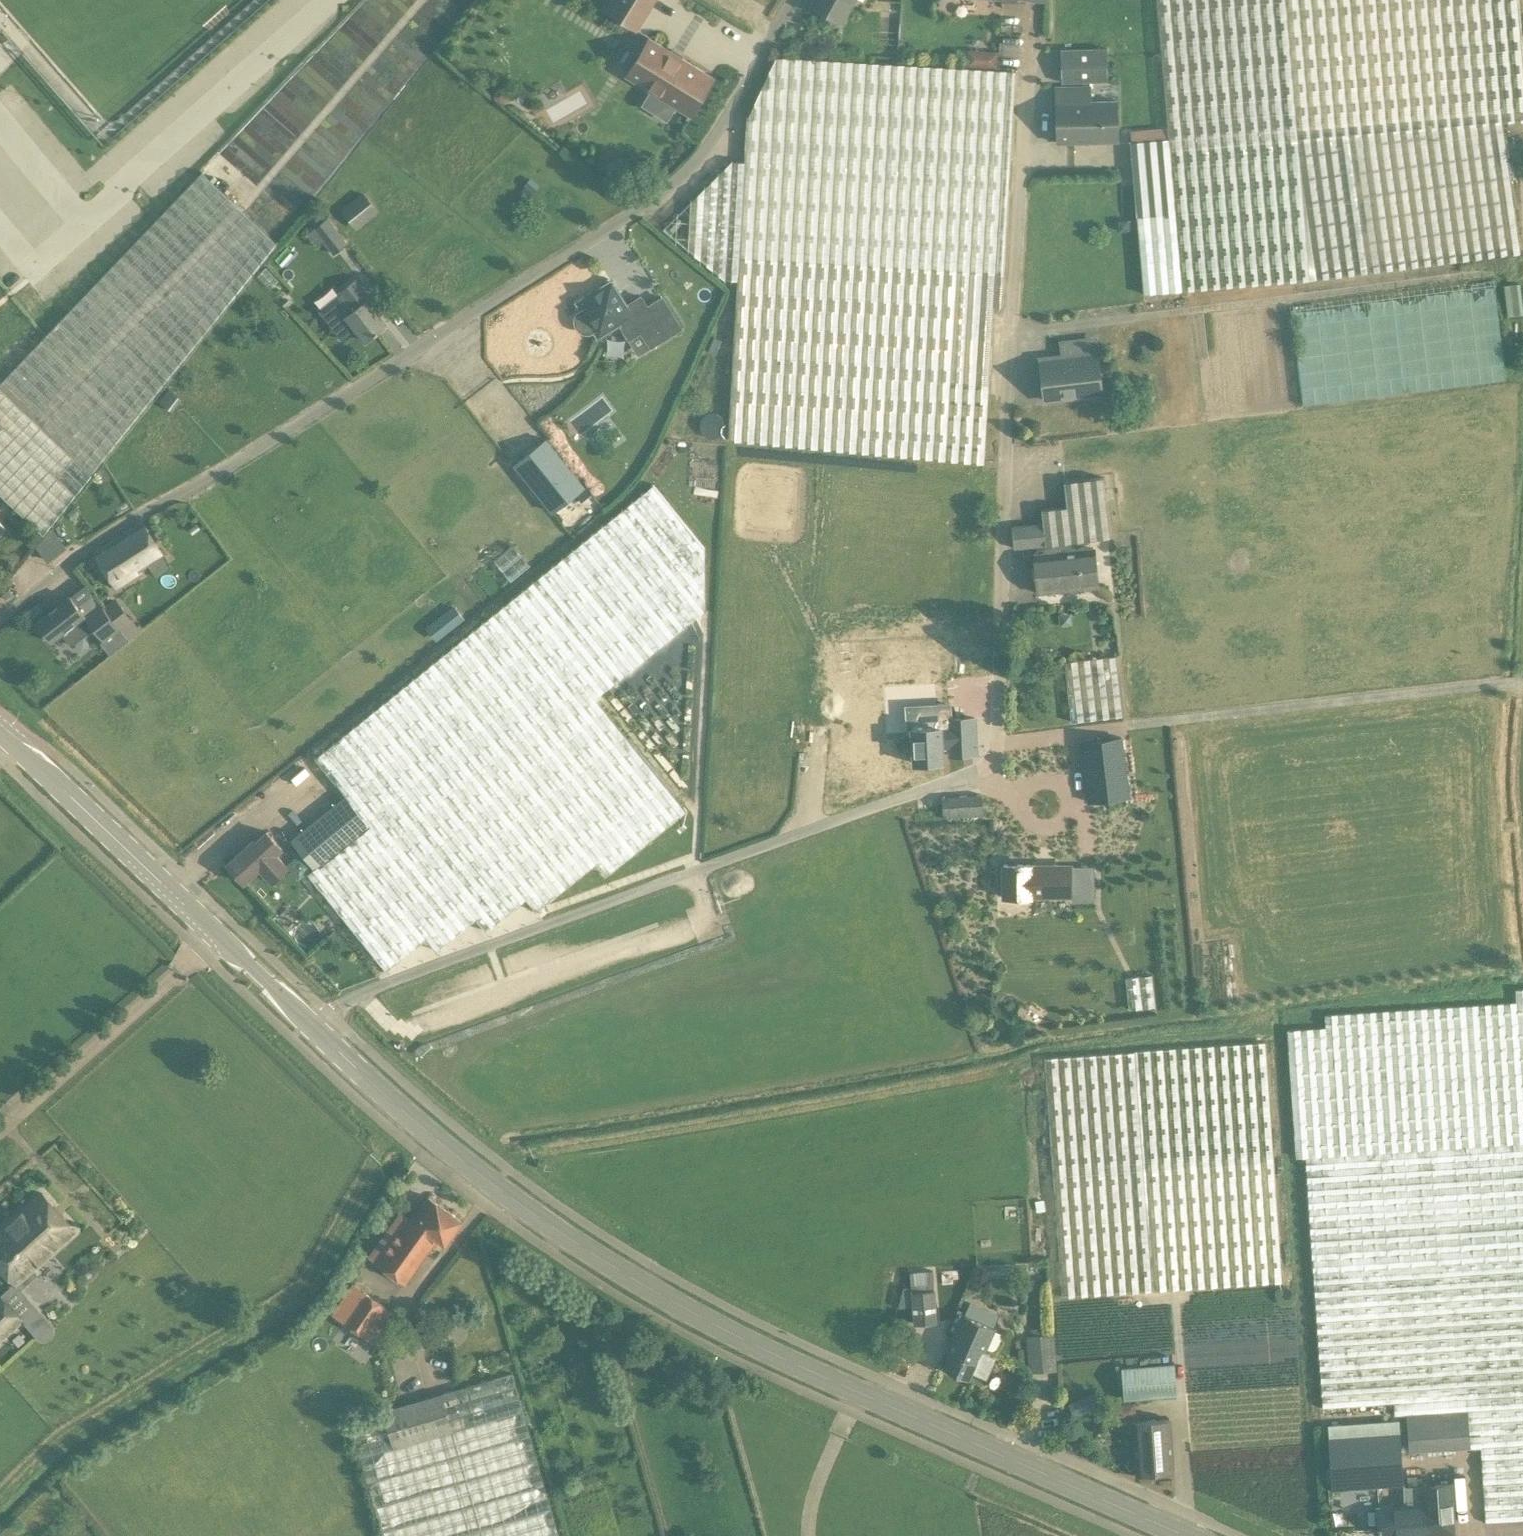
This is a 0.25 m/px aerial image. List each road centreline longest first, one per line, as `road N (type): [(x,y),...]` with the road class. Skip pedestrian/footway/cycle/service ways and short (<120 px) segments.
road 1 (unclassified): [(1032,0),(994,763),(389,981),(341,1005),(315,1029)]
road 2 (unclassified): [(0,618),(116,529),(650,200),(716,134),(787,0)]
road 3 (secondary): [(1187,1535),(765,1350),(630,1276),(463,1161),(315,1029)]
road 4 (secondary): [(315,1029),(0,730)]

